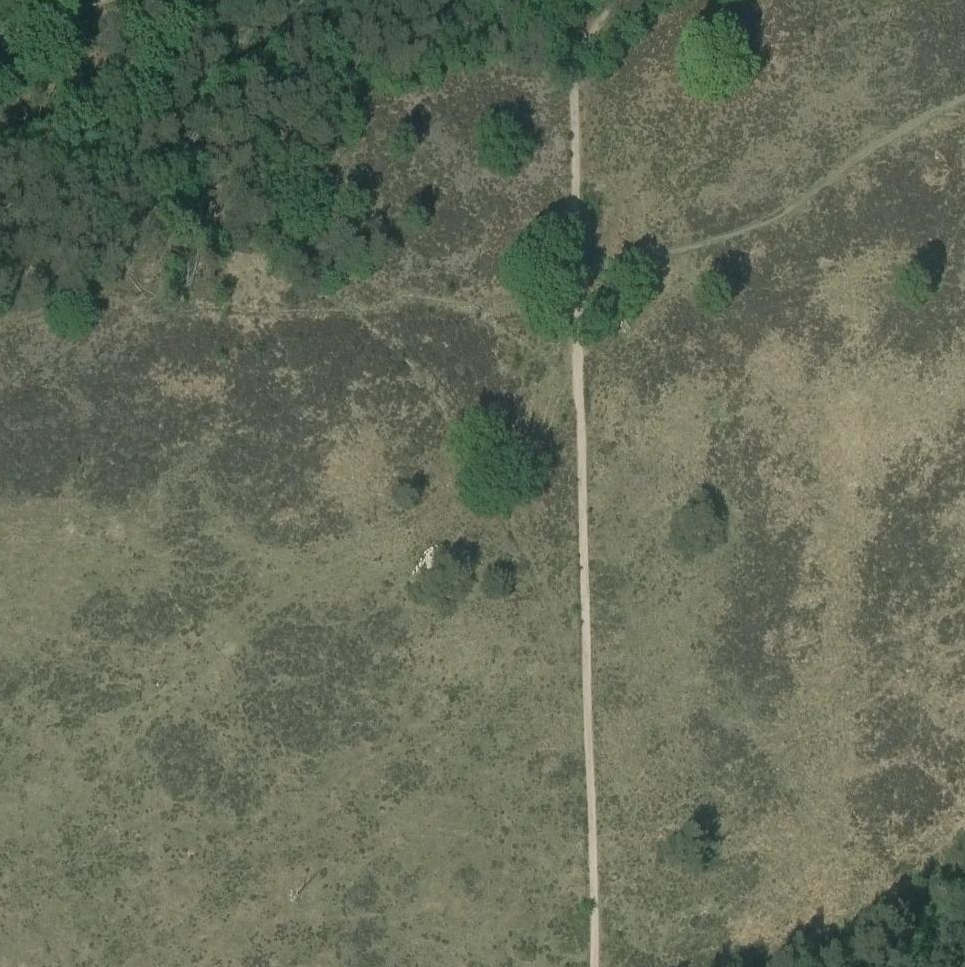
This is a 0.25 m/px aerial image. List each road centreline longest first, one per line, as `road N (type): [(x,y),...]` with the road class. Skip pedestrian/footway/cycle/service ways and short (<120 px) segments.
road 1 (track): [(594,966),(577,270)]
road 2 (track): [(577,270),(576,61),(616,0)]

